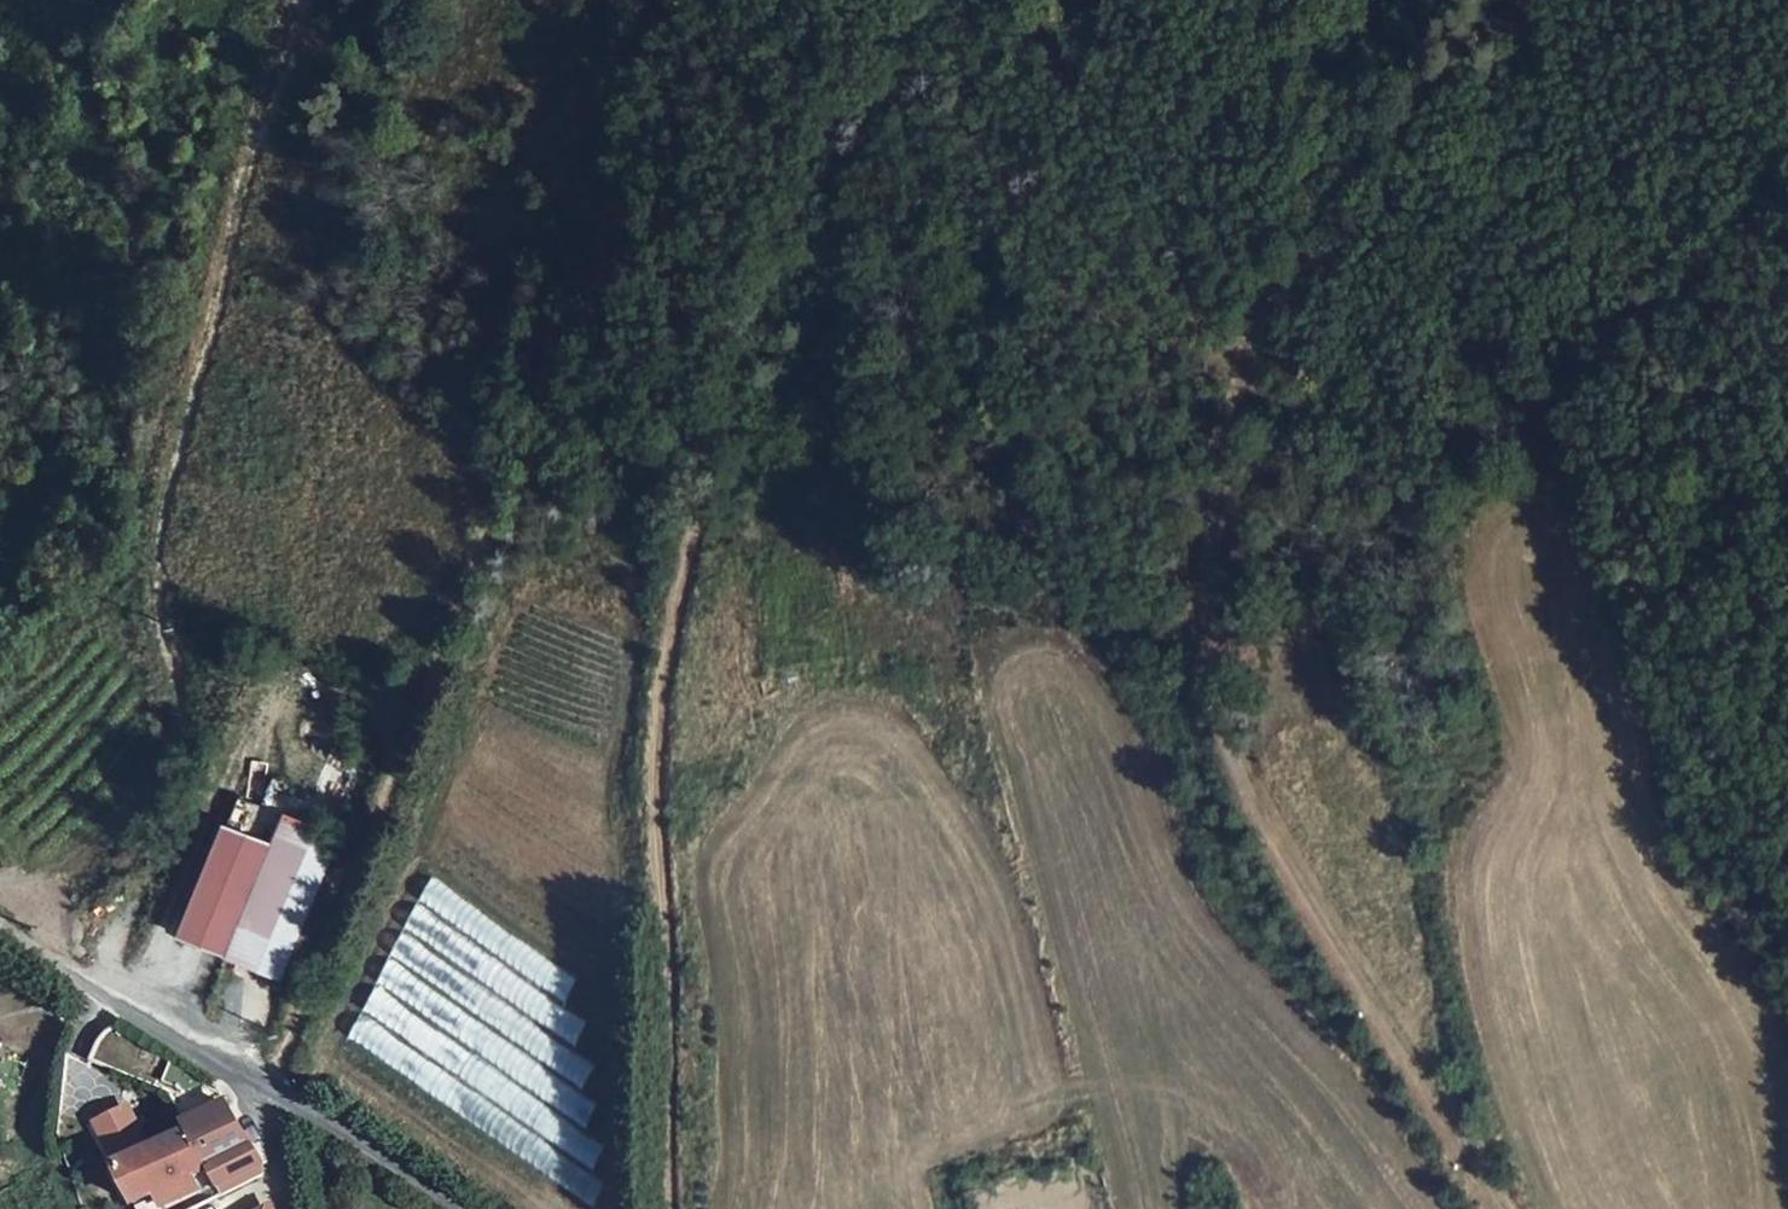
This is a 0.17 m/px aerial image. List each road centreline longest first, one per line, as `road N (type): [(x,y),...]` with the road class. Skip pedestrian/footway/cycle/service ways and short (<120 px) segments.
road 1 (track): [(936,0),(823,183),(736,385),(700,511),(655,778),(670,1208)]
road 2 (track): [(648,0),(451,653),(268,1088)]
road 3 (unclassified): [(268,1088),(0,928)]
road 4 (unclassified): [(462,1208),(268,1088)]
road 5 (residential): [(268,1088),(298,1208)]

